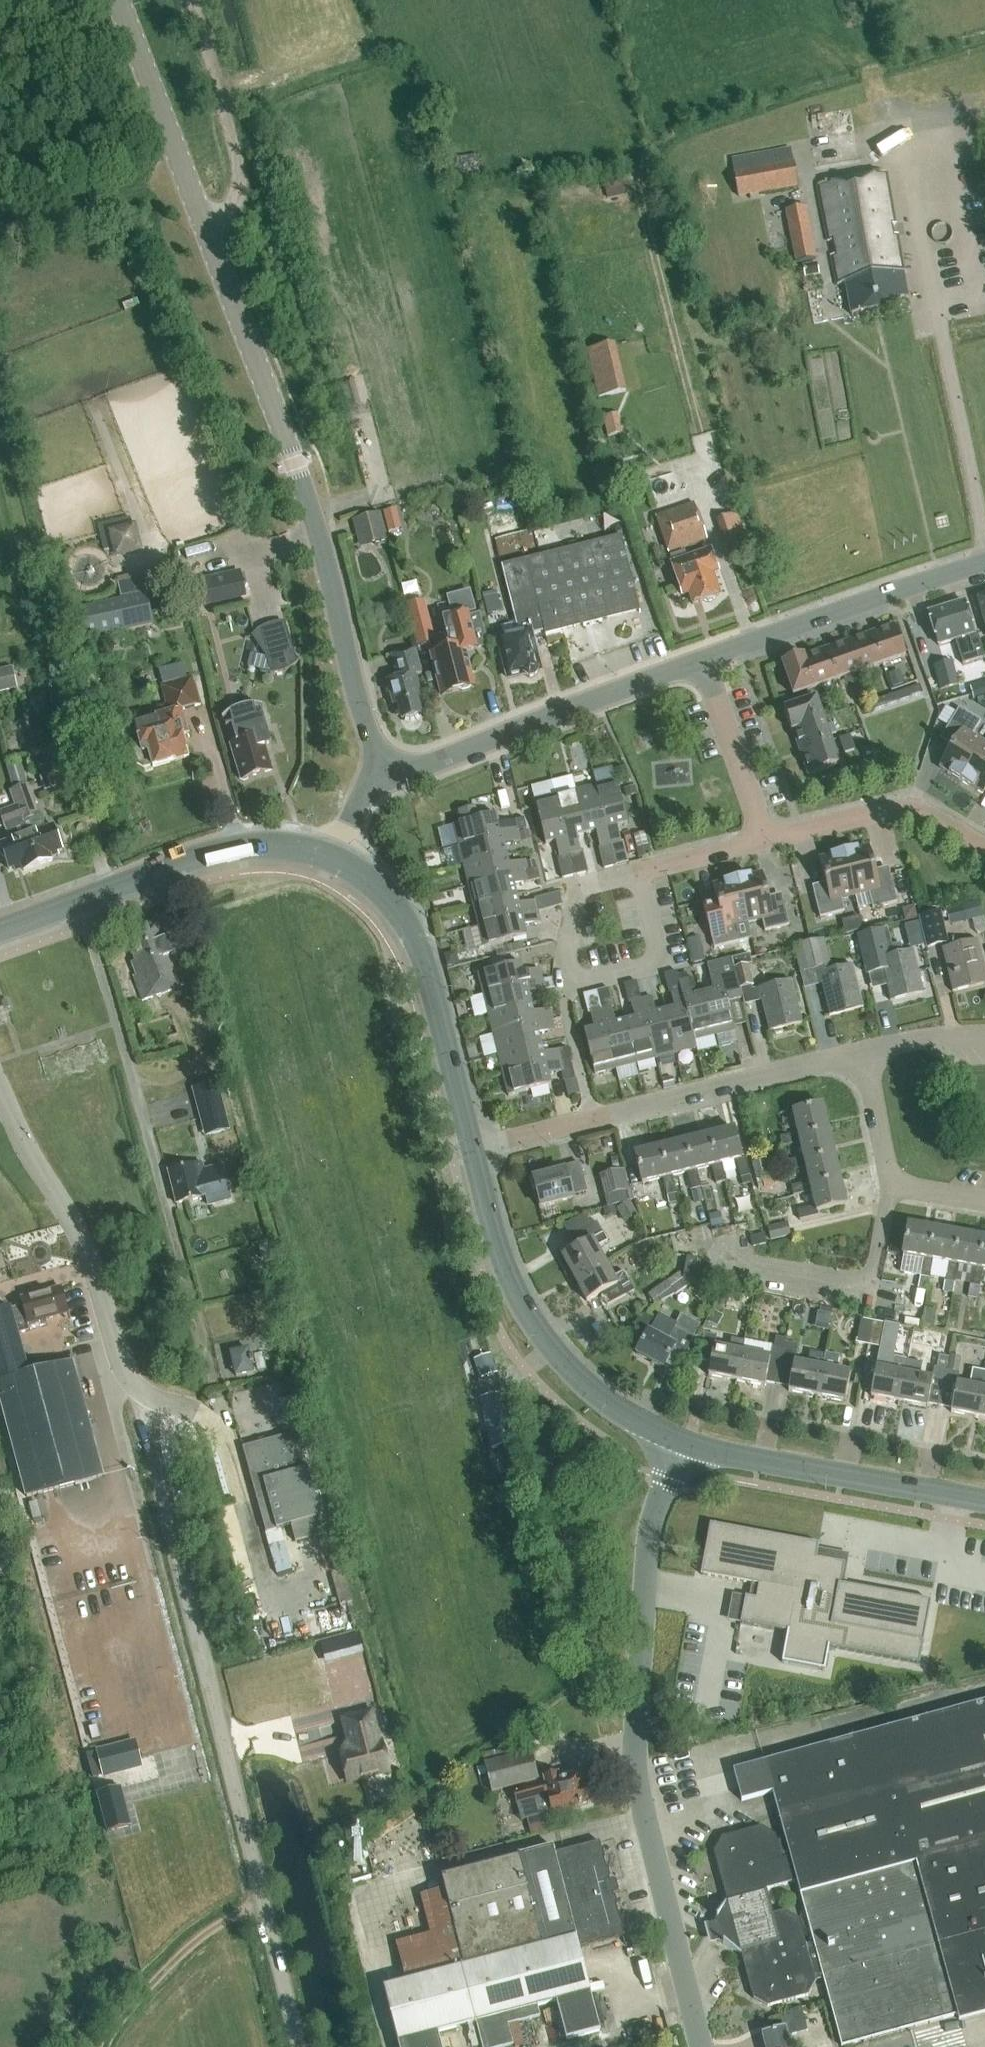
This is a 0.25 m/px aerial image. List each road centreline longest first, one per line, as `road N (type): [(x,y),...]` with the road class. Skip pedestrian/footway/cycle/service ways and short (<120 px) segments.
road 1 (unclassified): [(303,2046),(135,1389),(77,1230),(0,1091)]
road 2 (unclassified): [(386,773),(352,679),(297,464),(123,0)]
road 3 (unclassified): [(702,2046),(634,1747),(647,1555),(680,1444)]
road 4 (track): [(633,166),(709,466),(701,490),(752,643)]
road 5 (unclassified): [(594,1119),(565,988),(579,897),(598,883),(764,839)]
road 6 (tertiary): [(472,1150),(498,1249),(532,1324),(600,1402),(680,1444)]
road 7 (tertiary): [(0,932),(204,855),(283,848),(336,859)]
road 8 (tertiary): [(386,773),(702,662)]
road 9 (tertiary): [(336,859),(389,897),(427,962),(472,1150)]
road 10 (tertiary): [(680,1444),(984,1502)]
road 11 (tertiary): [(702,662),(984,563)]
road 12 (residential): [(863,1051),(594,1119)]
road 13 (track): [(210,223),(233,208),(242,182),(192,0)]
road 14 (unclassified): [(984,852),(918,811),(886,807),(764,839)]
road 15 (residential): [(863,1051),(892,1181),(984,1203)]
road 16 (unclassified): [(764,839),(702,662)]
road 17 (residential): [(594,1119),(472,1150)]
road 18 (residential): [(984,1037),(863,1051)]

